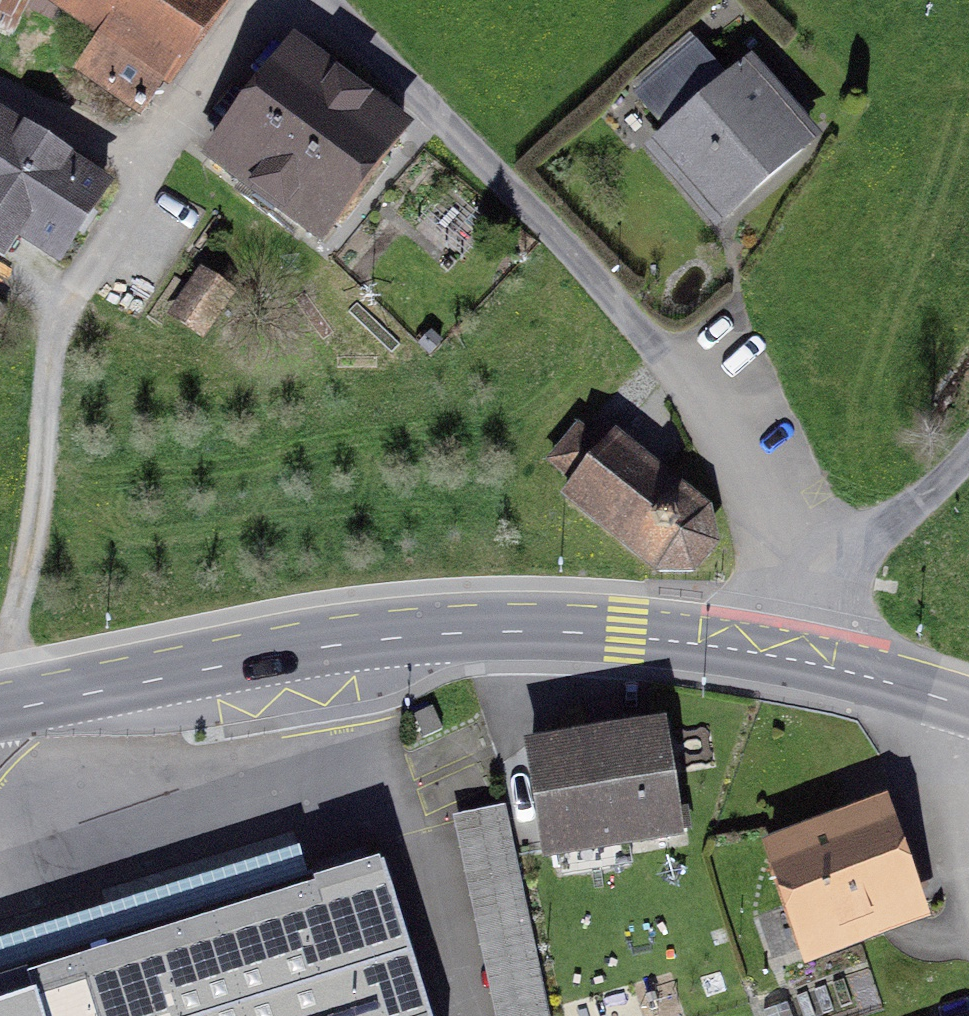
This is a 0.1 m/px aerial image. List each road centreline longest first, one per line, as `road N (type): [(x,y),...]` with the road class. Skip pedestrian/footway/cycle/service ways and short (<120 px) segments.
road 1 (secondary): [(0,711),(429,634),(626,635),(787,658)]
road 2 (unclassified): [(318,0),(486,160),(654,341),(724,454),(797,611)]
road 3 (track): [(160,171),(56,325),(42,502),(4,661),(13,709)]
road 4 (unclassified): [(968,458),(797,611)]
road 5 (track): [(928,693),(922,731),(968,891)]
road 6 (secondary): [(787,658),(968,706)]

